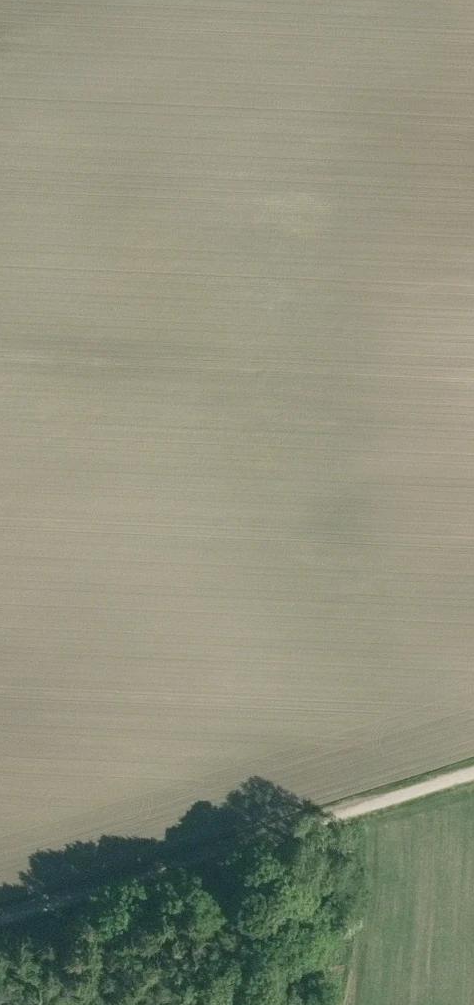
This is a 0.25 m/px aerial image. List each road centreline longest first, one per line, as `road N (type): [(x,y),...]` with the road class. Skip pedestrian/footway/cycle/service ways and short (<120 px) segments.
road 1 (track): [(0,919),(473,772)]

